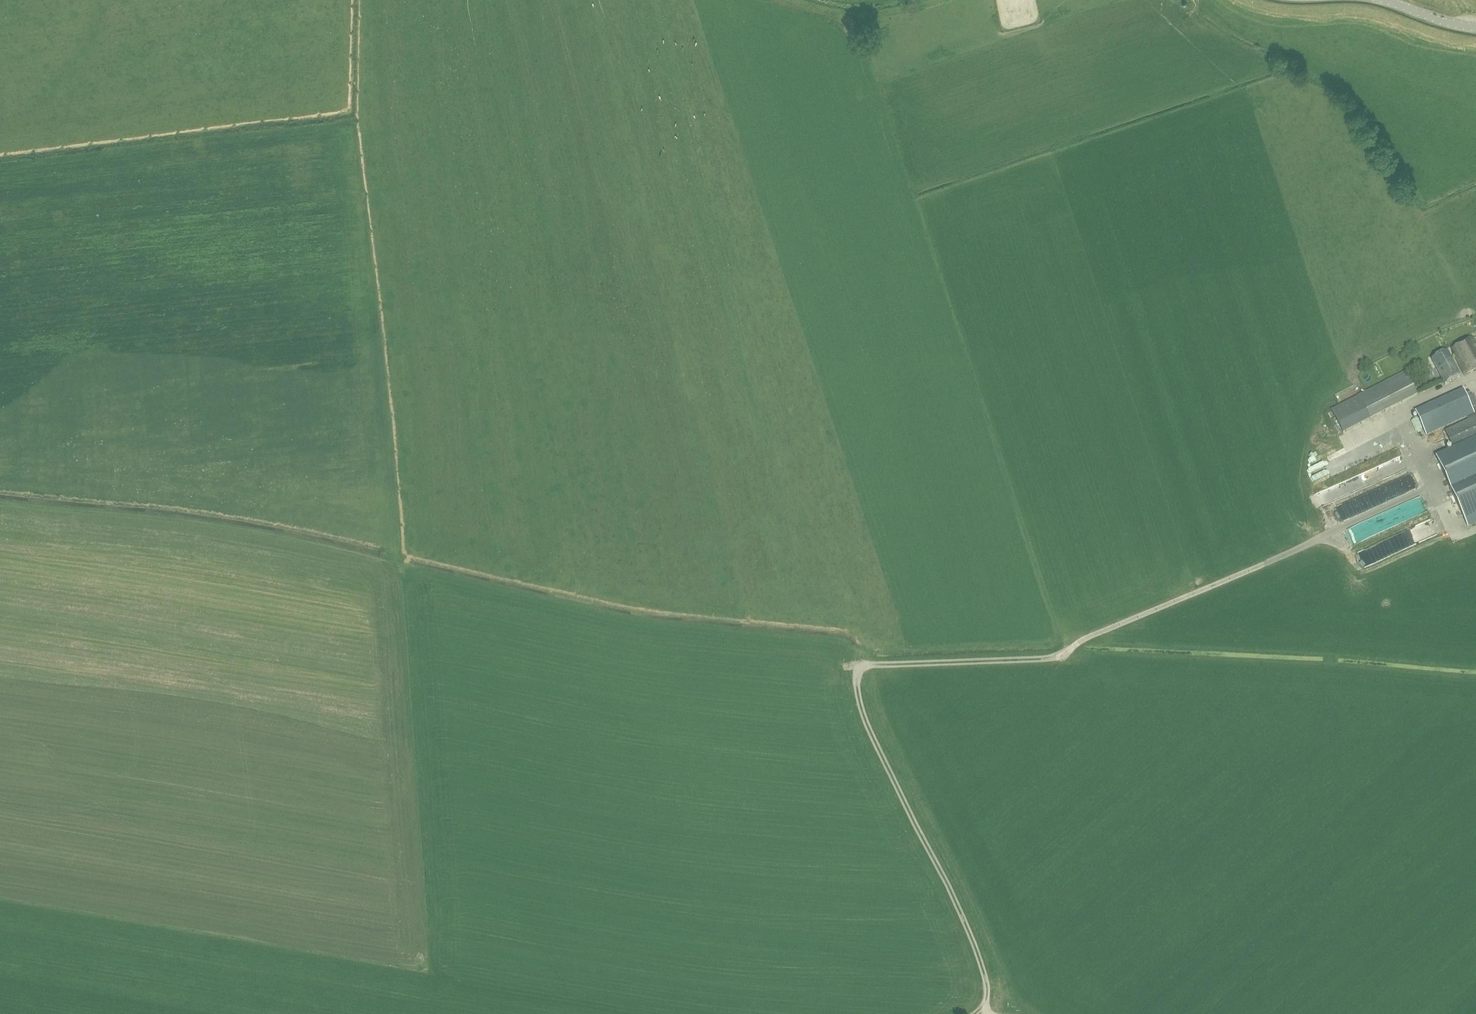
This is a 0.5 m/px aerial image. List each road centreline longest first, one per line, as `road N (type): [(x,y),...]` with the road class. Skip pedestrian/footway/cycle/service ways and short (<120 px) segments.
road 1 (track): [(0,487),(296,525),(642,610),(852,631),(866,664)]
road 2 (track): [(1364,516),(1080,639),(1062,657),(866,664)]
road 3 (track): [(866,664),(856,688),(862,718),(968,931),(986,980),(986,1013)]
road 4 (tertiary): [(1475,29),(1371,1),(1271,0)]

